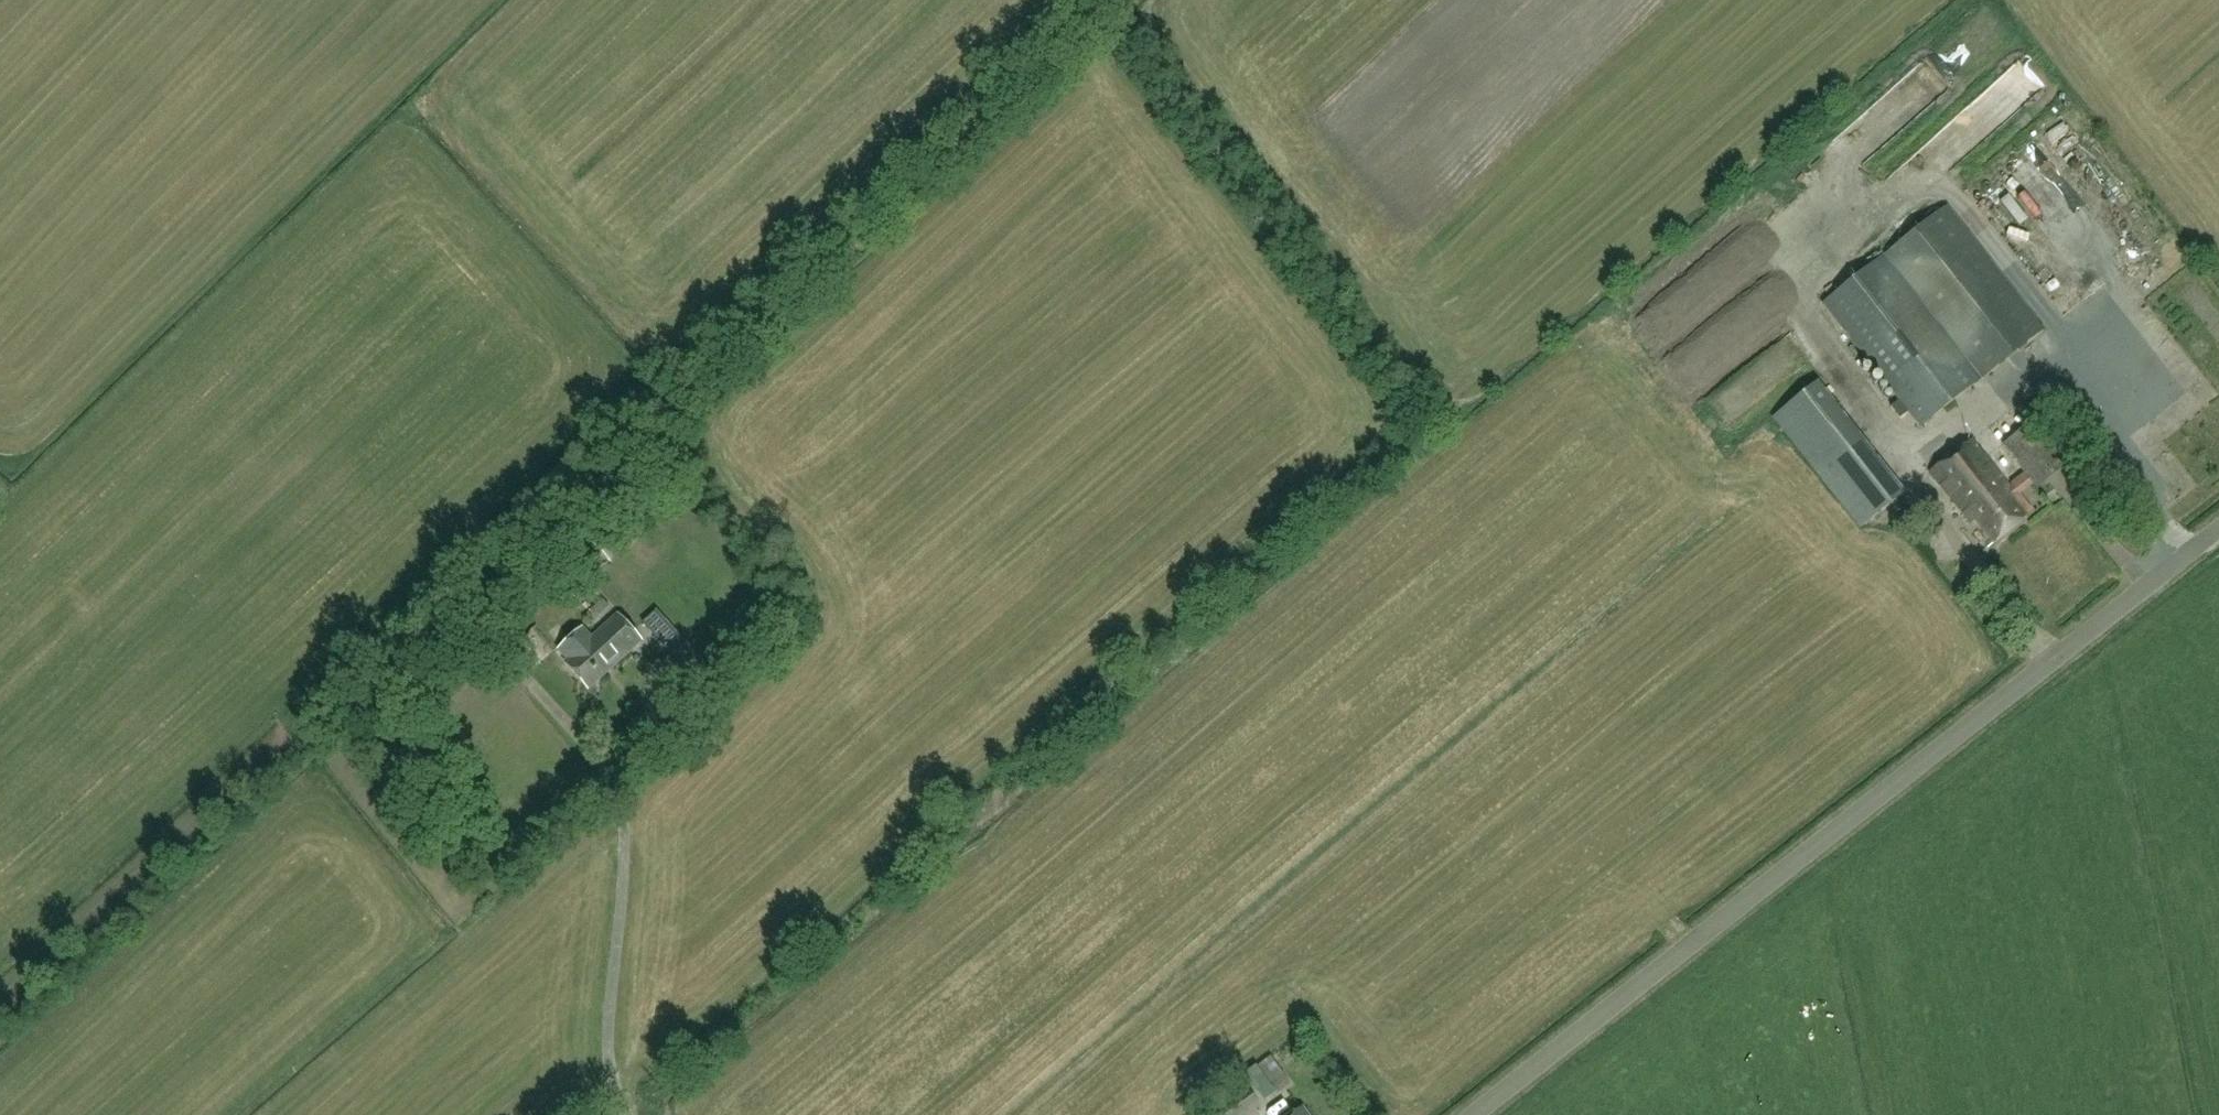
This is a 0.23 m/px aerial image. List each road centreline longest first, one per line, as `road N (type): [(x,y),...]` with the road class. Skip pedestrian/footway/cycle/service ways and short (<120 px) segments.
road 1 (unclassified): [(1480,1114),(2218,536)]

